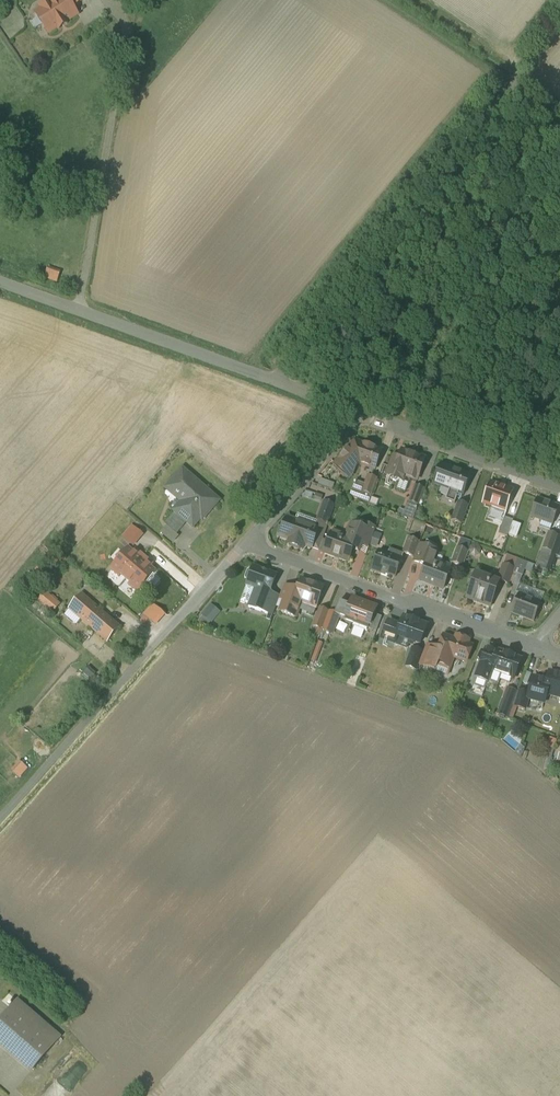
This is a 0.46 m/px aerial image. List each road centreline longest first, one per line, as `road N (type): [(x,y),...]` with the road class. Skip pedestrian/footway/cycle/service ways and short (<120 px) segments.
road 1 (unclassified): [(360,415),(0,285)]
road 2 (unclassified): [(0,824),(247,546)]
road 3 (residential): [(247,546),(535,646)]
road 4 (unclassified): [(559,487),(360,415)]
road 5 (unclassified): [(360,415),(247,546)]

